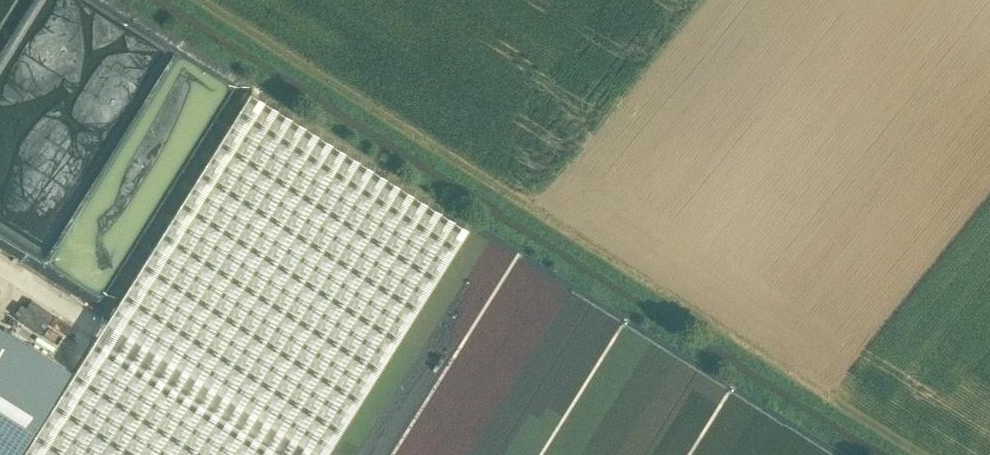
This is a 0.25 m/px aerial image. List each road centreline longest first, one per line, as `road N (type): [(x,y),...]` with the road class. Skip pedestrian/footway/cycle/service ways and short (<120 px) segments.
road 1 (track): [(199,0),(922,454)]

